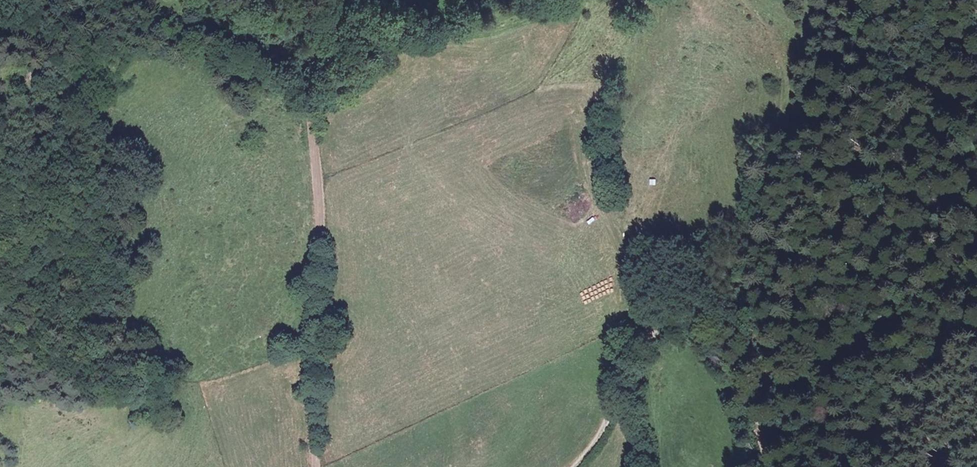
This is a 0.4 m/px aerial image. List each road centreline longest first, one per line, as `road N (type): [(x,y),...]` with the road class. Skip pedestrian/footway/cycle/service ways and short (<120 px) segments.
road 1 (track): [(314,466),(317,182),(304,89),(307,0)]
road 2 (track): [(765,466),(735,365),(722,343),(700,331),(656,337),(635,352),(605,424),(572,466)]

